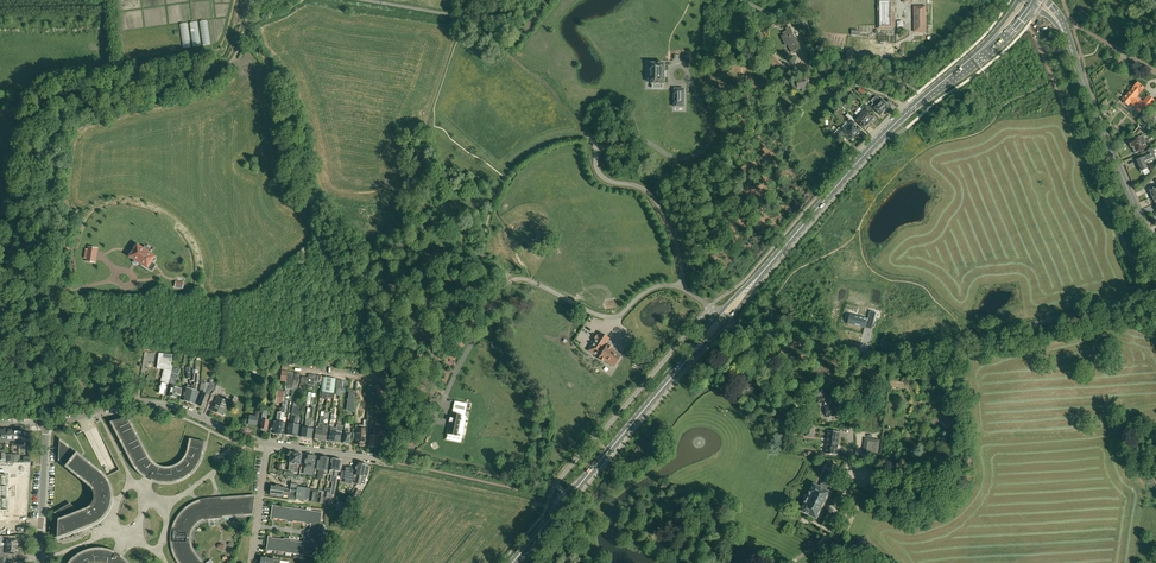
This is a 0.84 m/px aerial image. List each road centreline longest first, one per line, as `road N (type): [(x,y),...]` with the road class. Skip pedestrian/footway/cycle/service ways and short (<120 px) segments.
road 1 (unclassified): [(723,317),(860,362),(1155,292)]
road 2 (track): [(0,273),(24,208),(41,110),(52,98),(209,77),(248,37)]
road 3 (primary): [(723,317),(882,136),(985,49)]
road 4 (track): [(382,370),(359,290),(312,209),(286,83),(248,37)]
road 5 (primary): [(512,562),(723,317)]
road 6 (residential): [(268,445),(177,409),(138,404),(47,423)]
road 7 (tertiary): [(1080,72),(1155,254)]
road 8 (track): [(599,149),(620,141),(649,143),(673,157),(702,151),(710,132),(690,78)]
road 9 (unclassified): [(41,562),(47,423)]
road 10 (residential): [(396,463),(268,445)]

